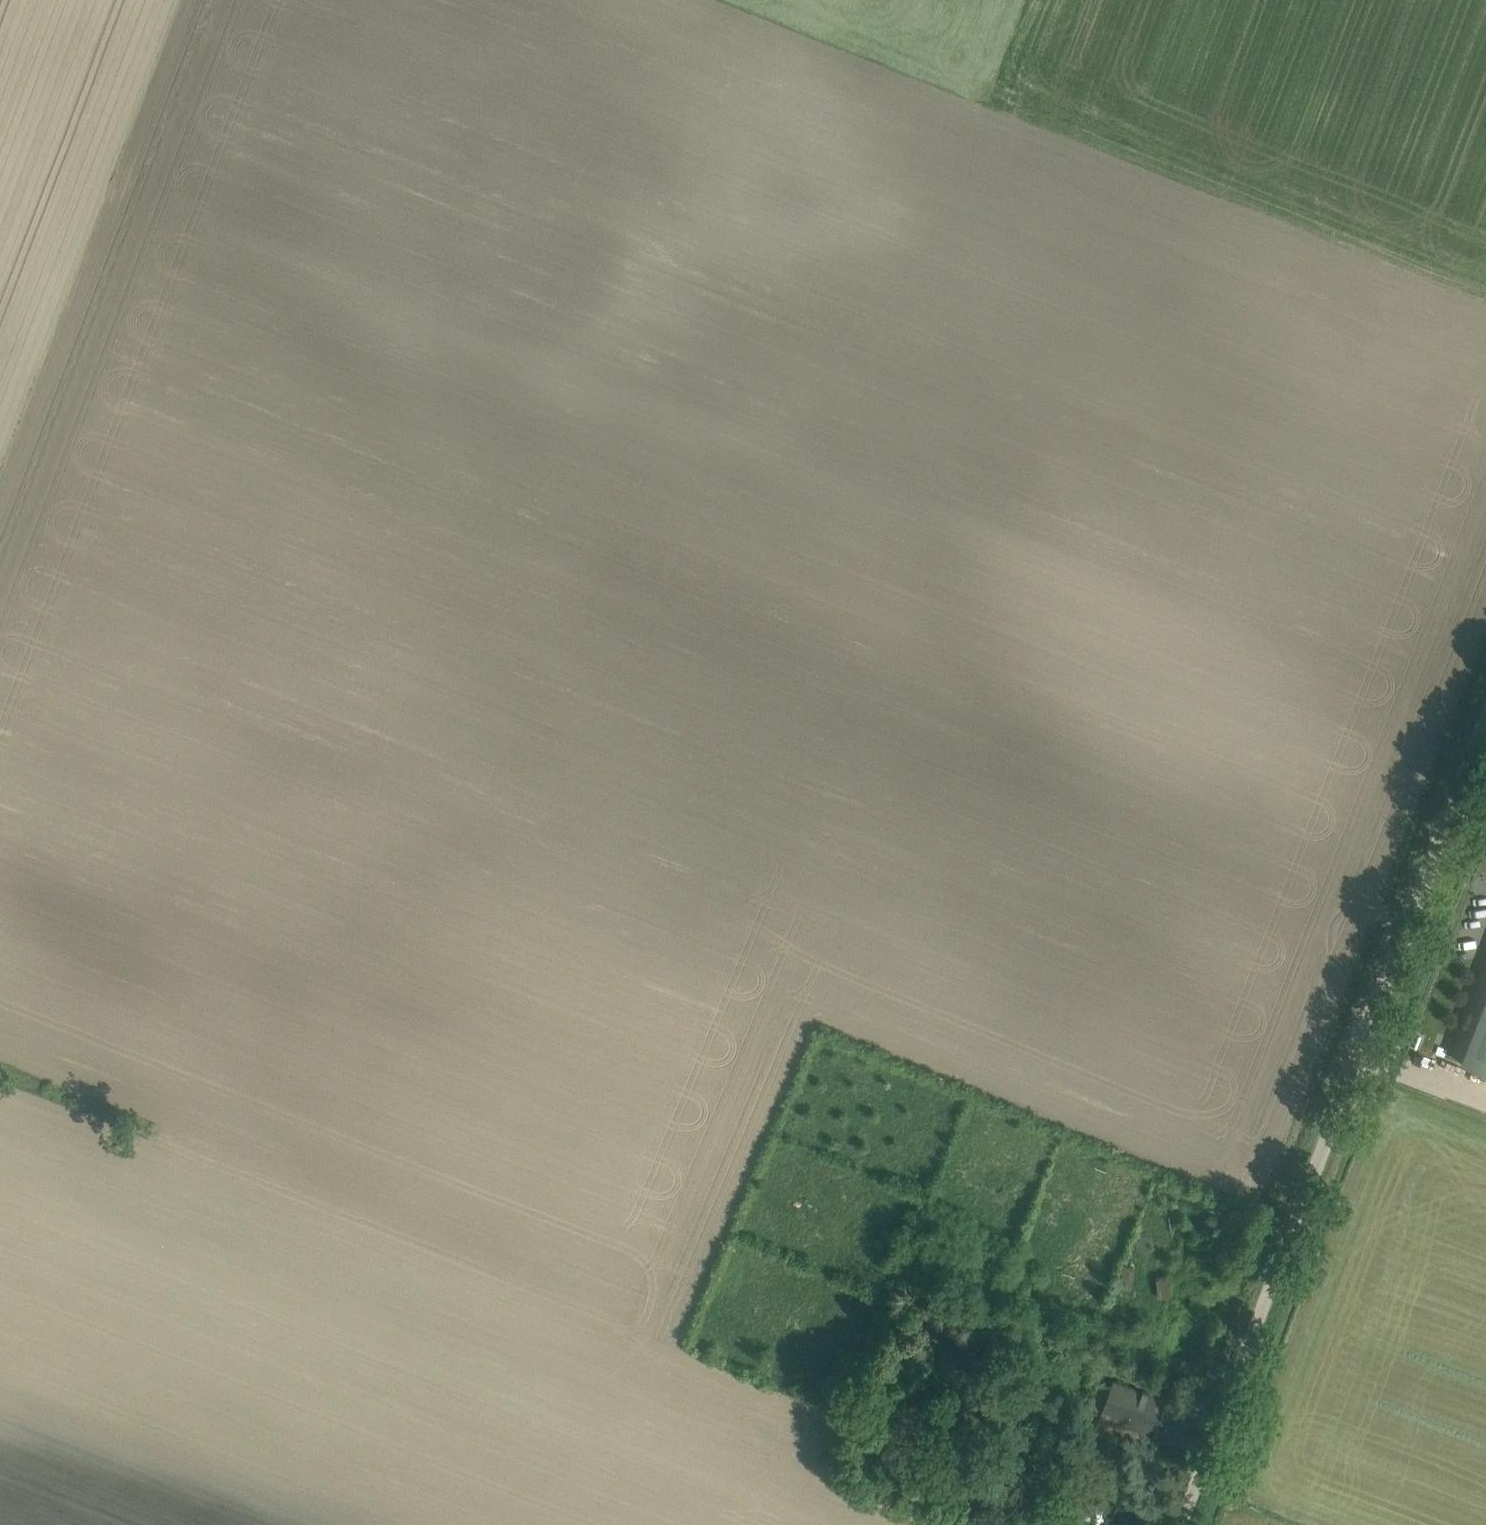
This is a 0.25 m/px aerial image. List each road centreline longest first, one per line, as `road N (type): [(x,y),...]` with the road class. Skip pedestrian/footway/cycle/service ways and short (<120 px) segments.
road 1 (unclassified): [(1183,1524),(1485,715)]

